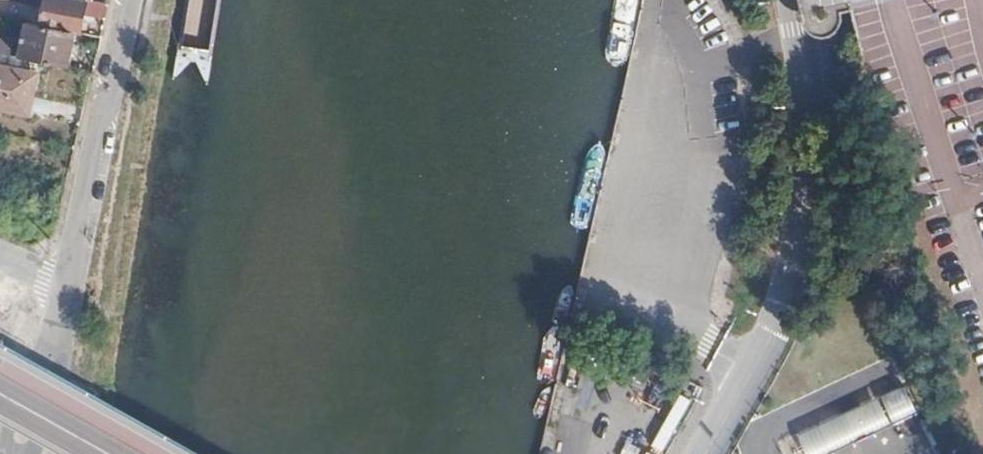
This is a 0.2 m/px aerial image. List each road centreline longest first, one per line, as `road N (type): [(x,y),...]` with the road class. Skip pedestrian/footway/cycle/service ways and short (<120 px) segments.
road 1 (residential): [(69,291),(130,0)]
road 2 (residential): [(55,341),(14,394),(7,453)]
road 3 (secondary): [(107,453),(0,394)]

